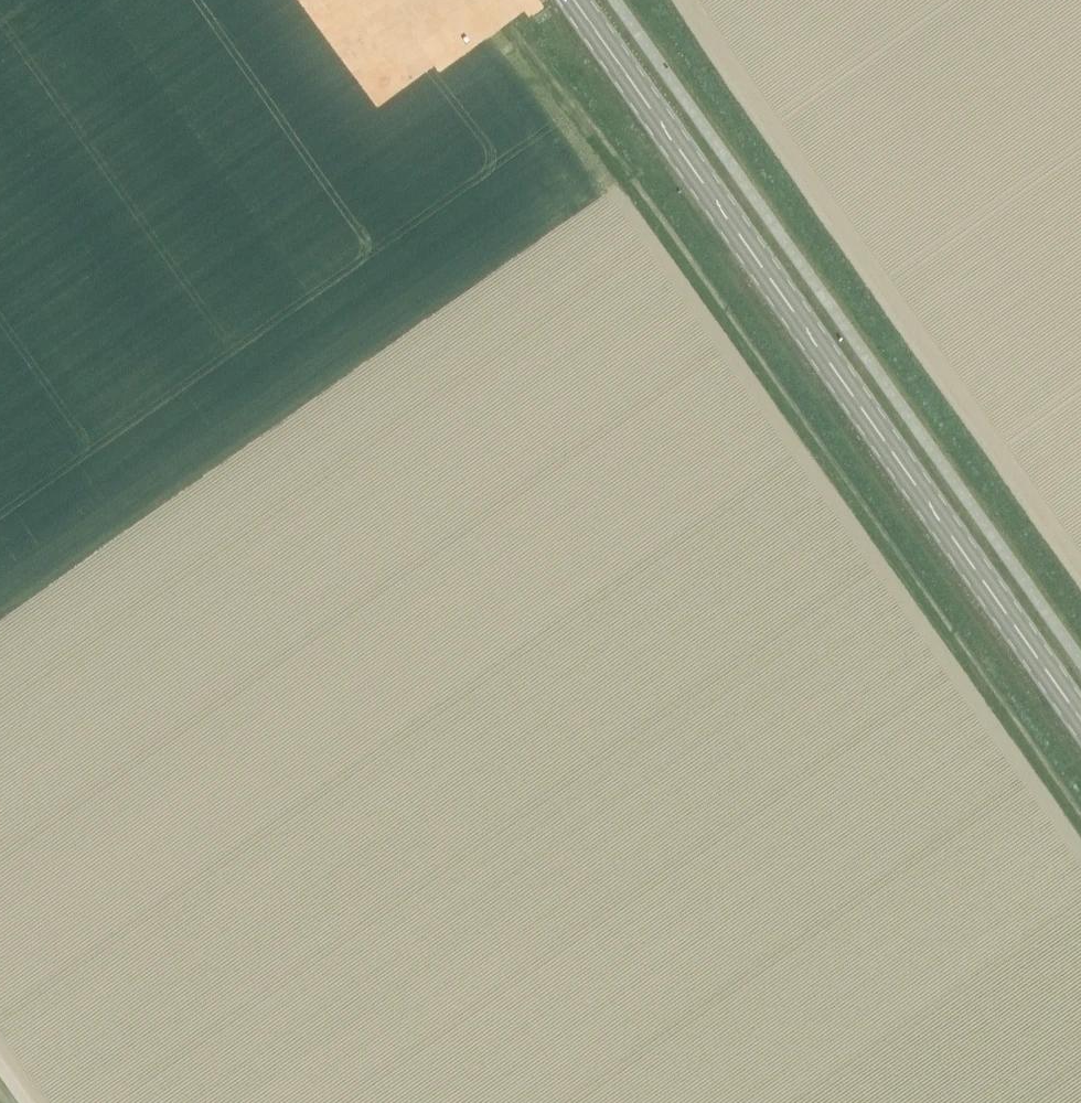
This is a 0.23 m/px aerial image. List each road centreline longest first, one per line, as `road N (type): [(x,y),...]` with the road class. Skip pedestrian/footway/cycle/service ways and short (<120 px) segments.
road 1 (primary): [(572,0),(1080,721)]

